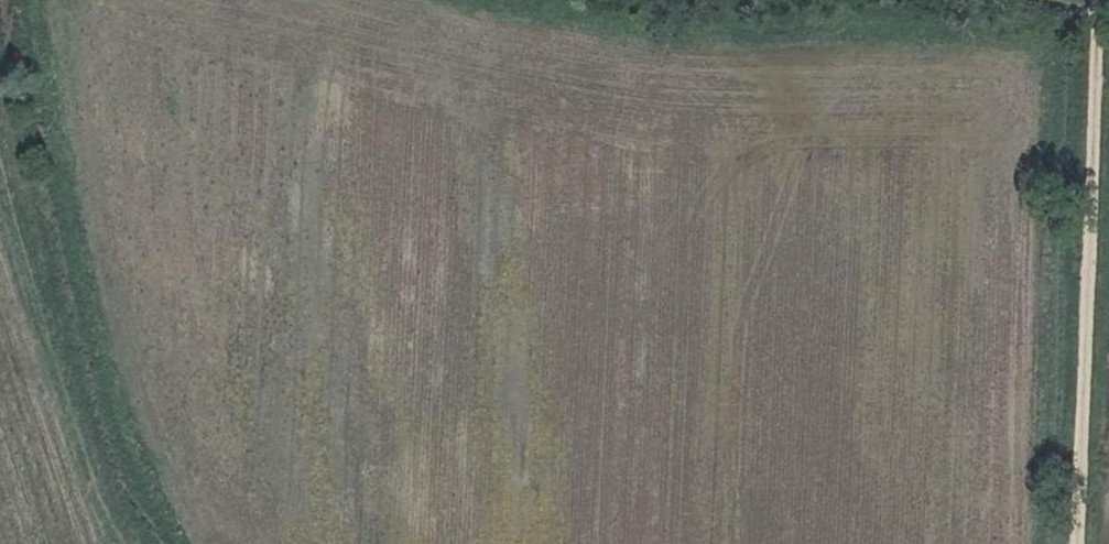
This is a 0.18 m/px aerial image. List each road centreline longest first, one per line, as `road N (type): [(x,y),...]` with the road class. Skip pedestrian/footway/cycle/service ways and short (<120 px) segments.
road 1 (track): [(1090,0),(1075,543)]

